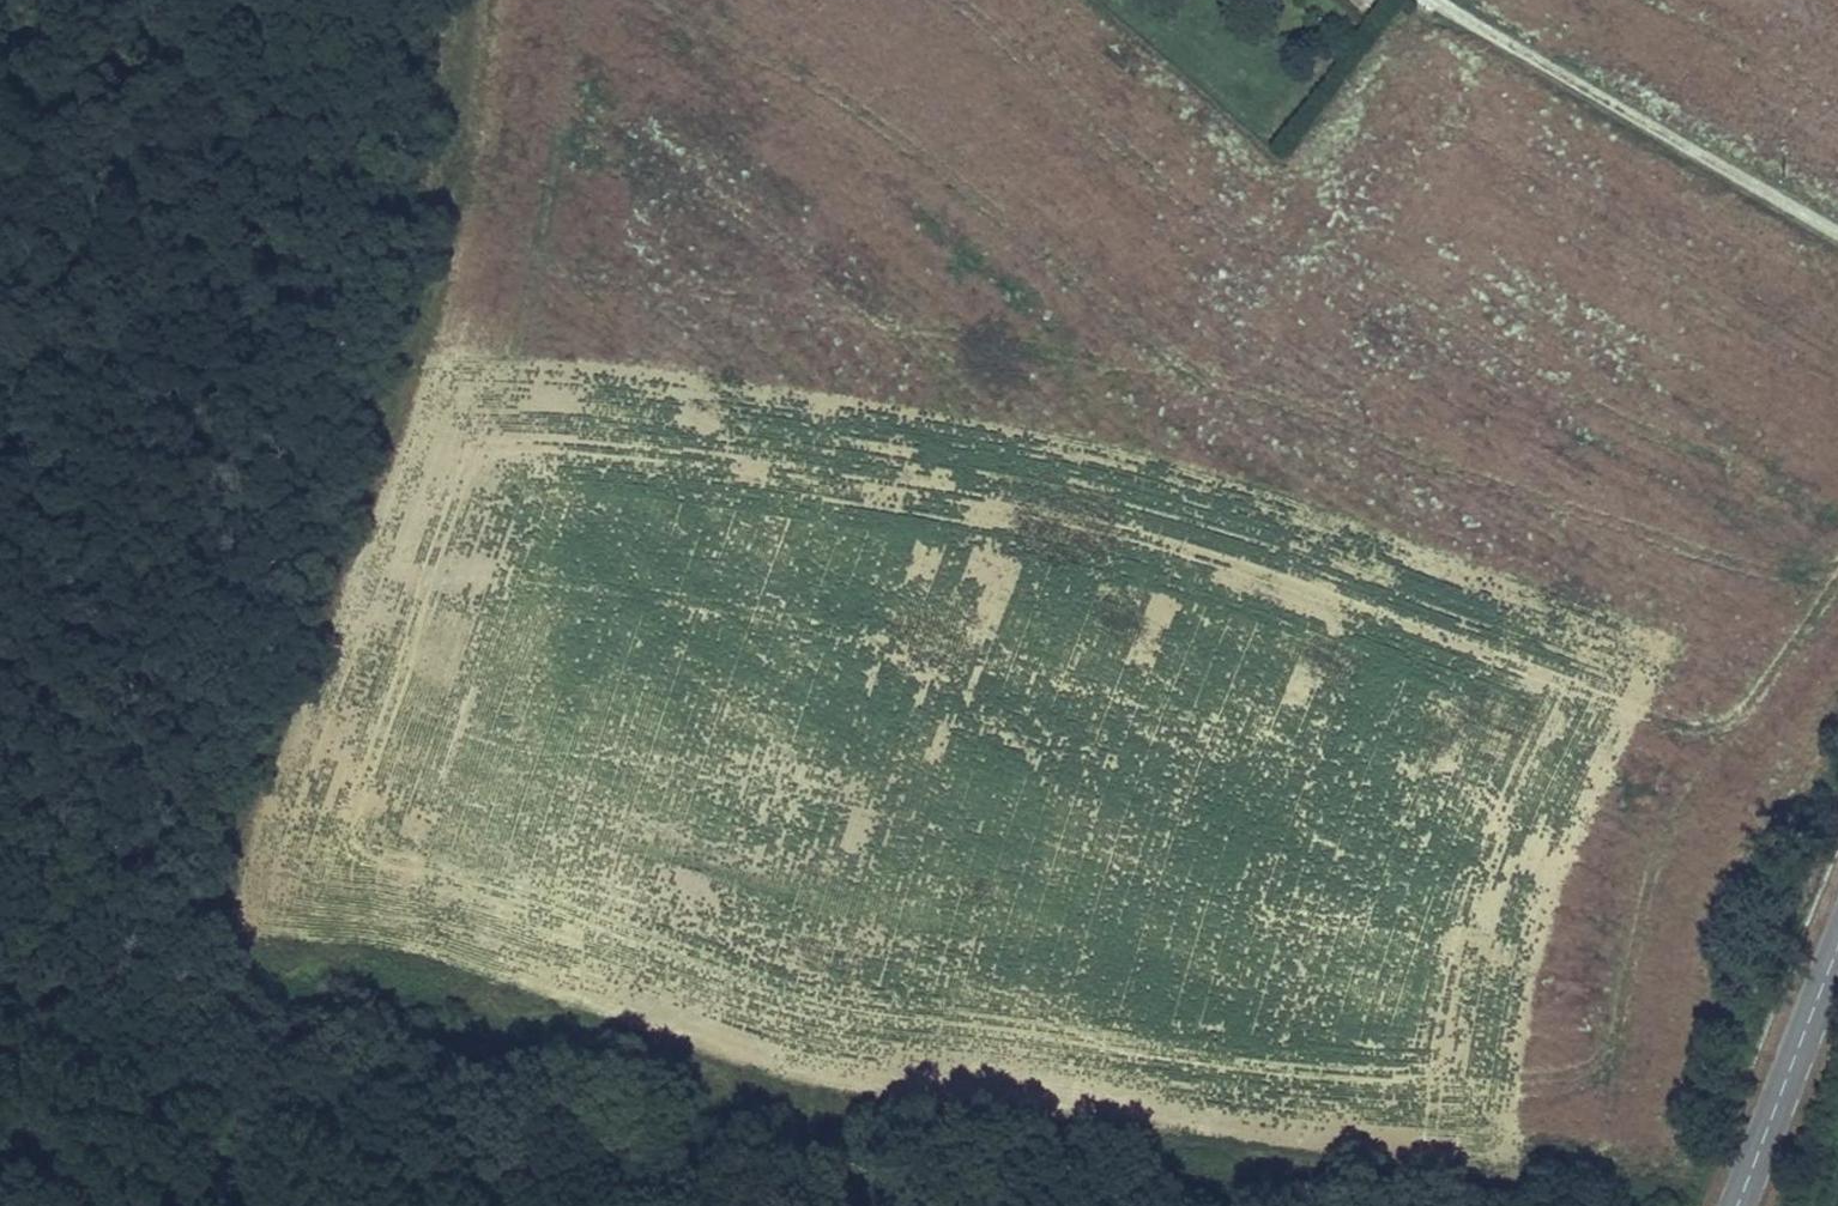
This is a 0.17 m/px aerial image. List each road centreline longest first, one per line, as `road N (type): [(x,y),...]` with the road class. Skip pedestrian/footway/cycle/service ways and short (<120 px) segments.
road 1 (tertiary): [(1837,953),(1734,1205)]

